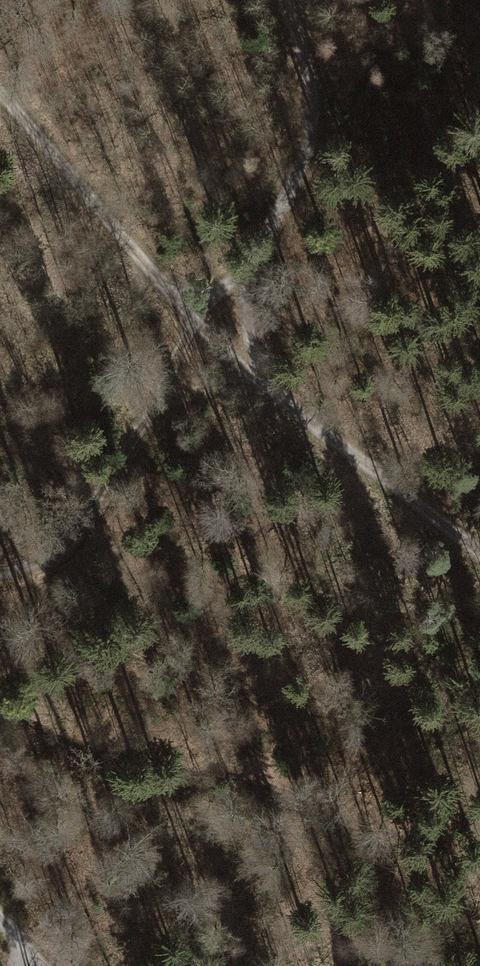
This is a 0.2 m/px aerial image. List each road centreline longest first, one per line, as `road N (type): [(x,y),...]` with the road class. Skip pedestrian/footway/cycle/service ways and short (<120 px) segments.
road 1 (track): [(479,549),(252,380),(187,314)]
road 2 (track): [(187,314),(243,277),(310,150),(313,72),(281,0)]
road 3 (track): [(0,570),(33,568),(78,535),(162,390),(187,314)]
road 4 (track): [(187,314),(0,90)]
road 5 (track): [(162,390),(252,380),(243,277)]

